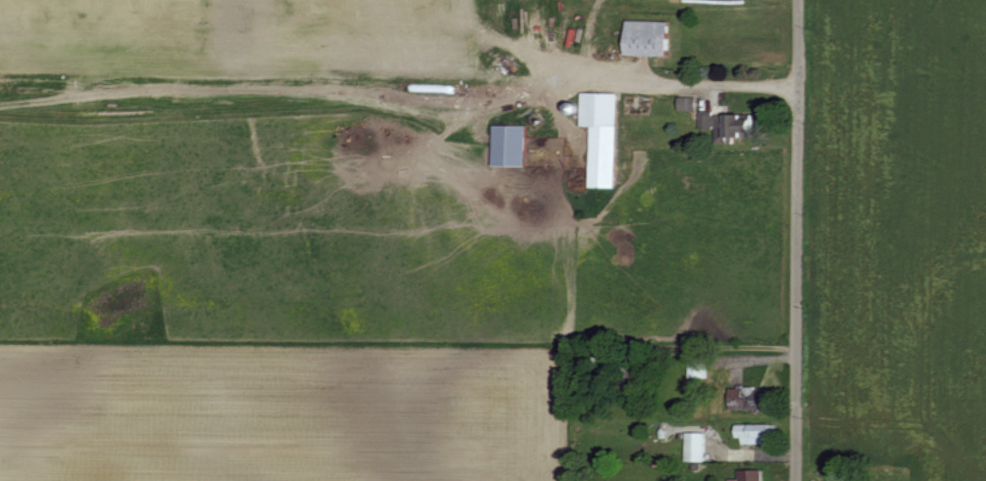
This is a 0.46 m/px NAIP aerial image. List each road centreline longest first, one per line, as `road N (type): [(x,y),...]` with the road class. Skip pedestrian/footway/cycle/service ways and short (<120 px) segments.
road 1 (tertiary): [(797,480),(800,0)]

